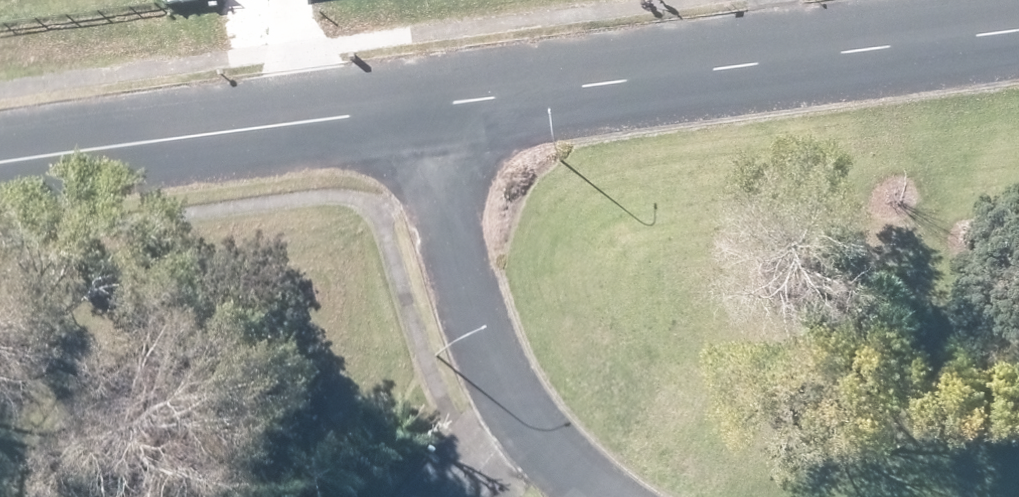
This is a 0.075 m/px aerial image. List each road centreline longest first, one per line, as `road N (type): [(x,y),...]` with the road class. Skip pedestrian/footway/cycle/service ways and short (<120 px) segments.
road 1 (tertiary): [(1018,28),(410,105)]
road 2 (residential): [(595,496),(556,462),(497,381),(410,105)]
road 3 (tertiary): [(410,105),(0,163)]

